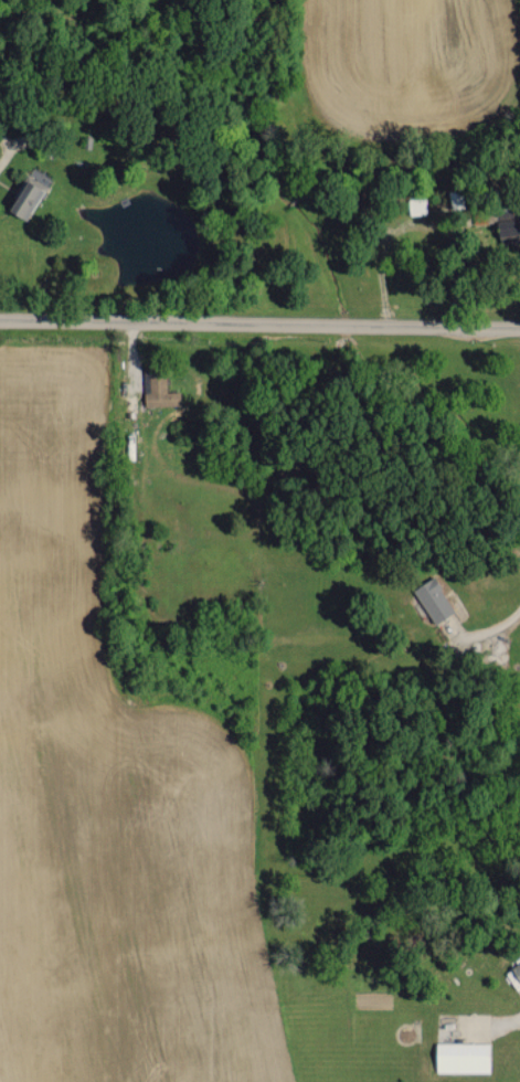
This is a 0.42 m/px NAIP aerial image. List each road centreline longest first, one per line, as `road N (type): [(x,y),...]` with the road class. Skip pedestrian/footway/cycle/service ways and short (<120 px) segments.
road 1 (residential): [(519,327),(0,319)]

